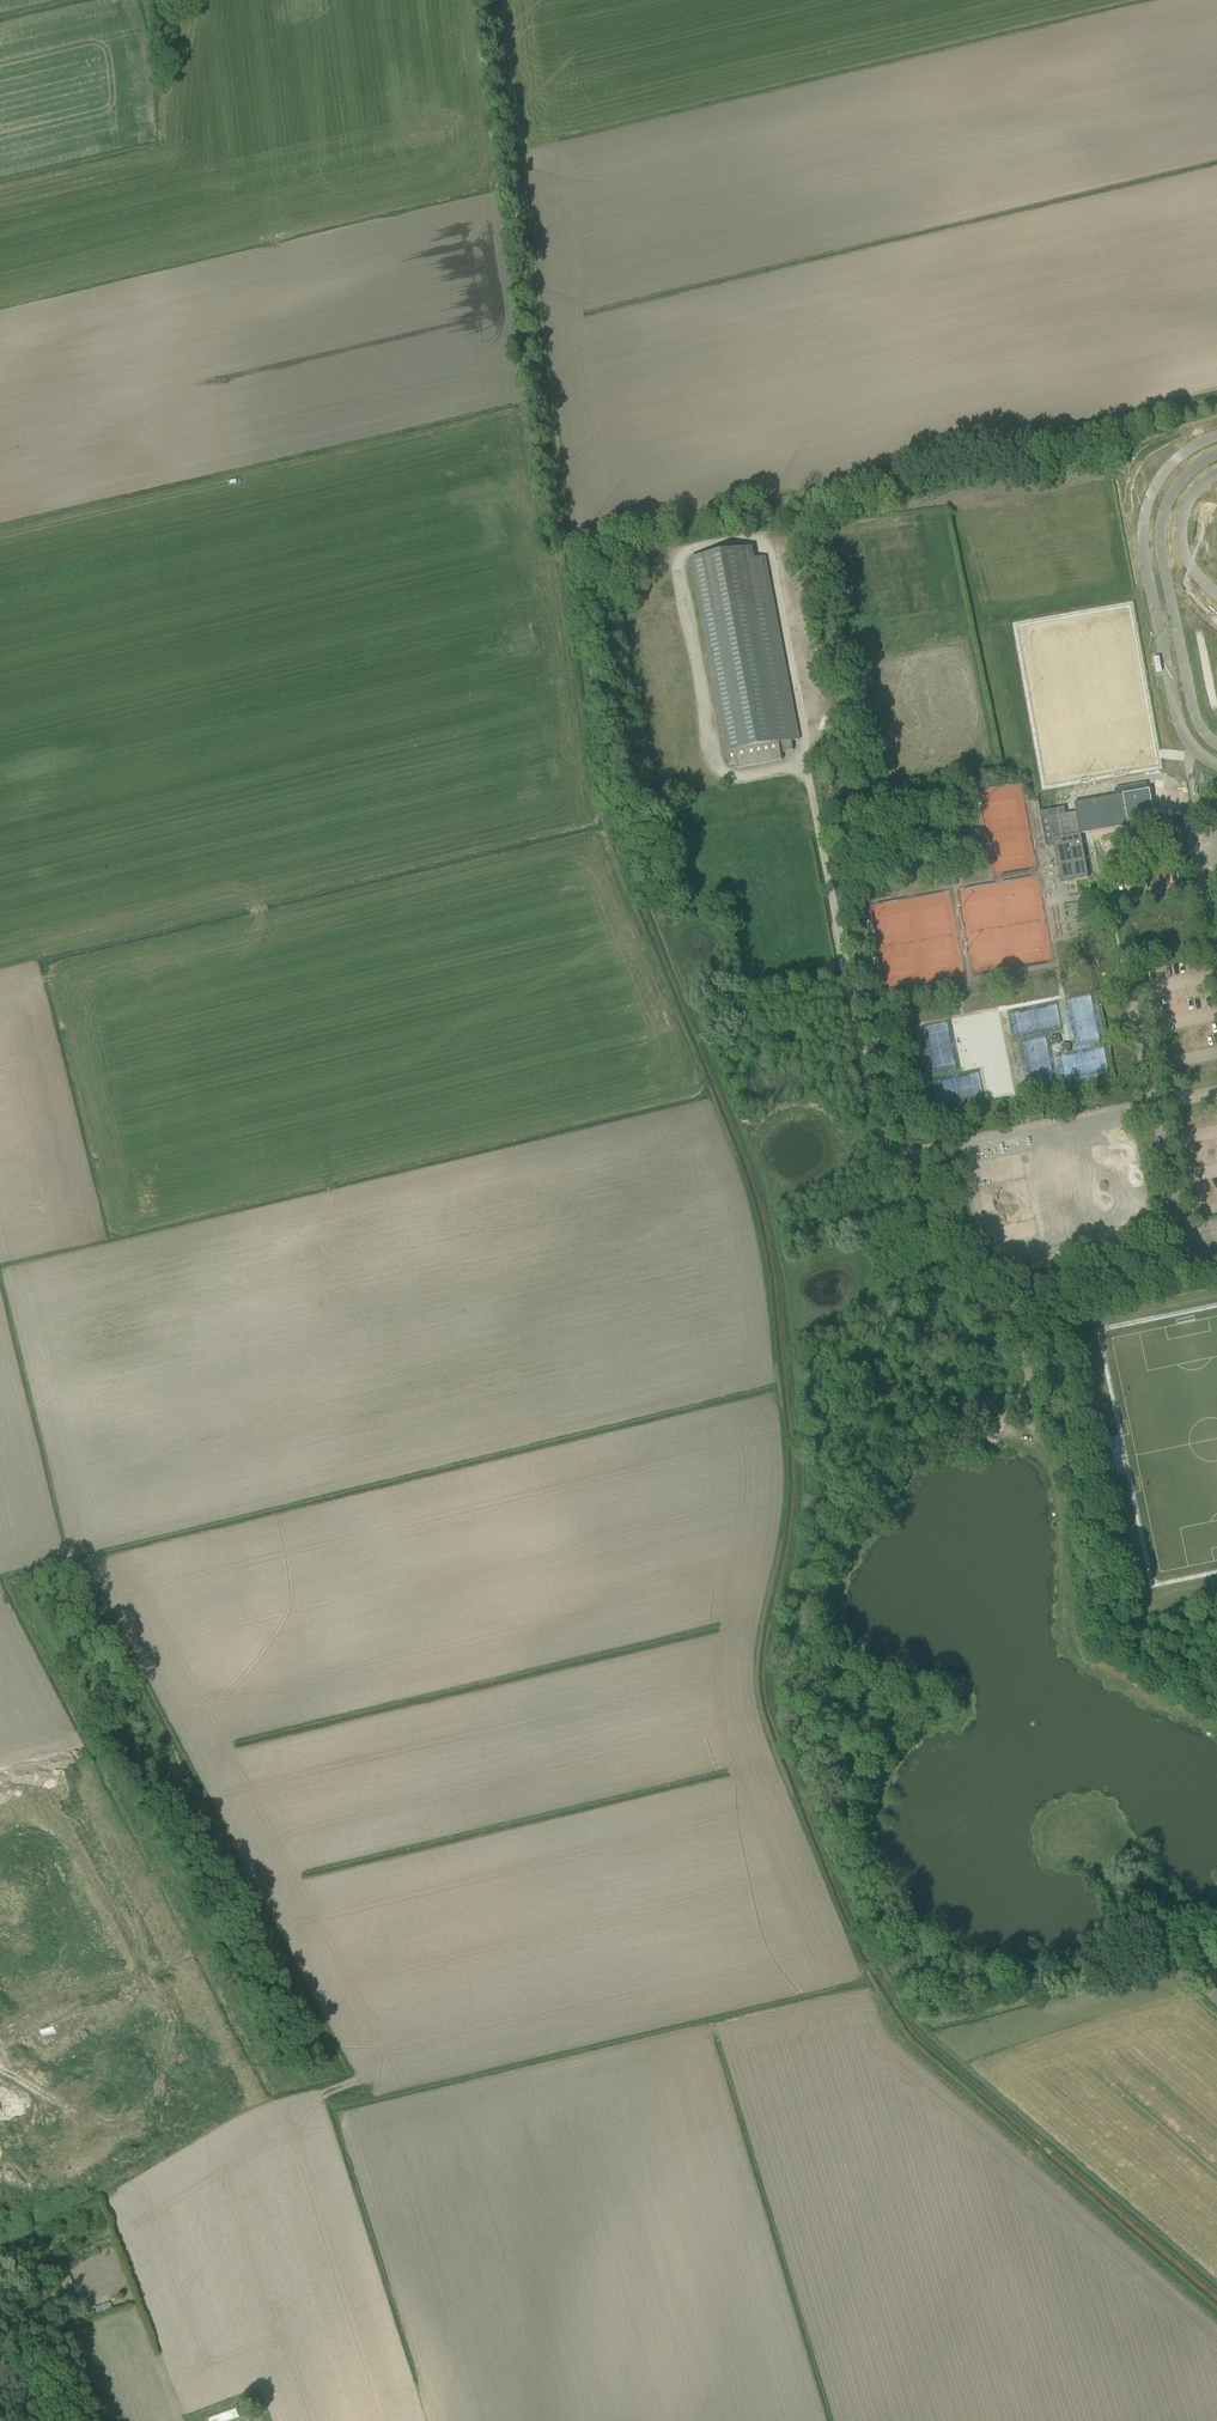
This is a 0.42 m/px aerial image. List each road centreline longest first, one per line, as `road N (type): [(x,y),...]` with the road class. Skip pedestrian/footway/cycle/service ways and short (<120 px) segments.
road 1 (track): [(675,568),(711,755),(731,778),(793,764),(813,744),(774,557)]
road 2 (track): [(774,557),(827,493),(858,481),(1216,395)]
road 3 (track): [(774,557),(764,530),(752,529),(692,542),(676,554),(675,568)]

